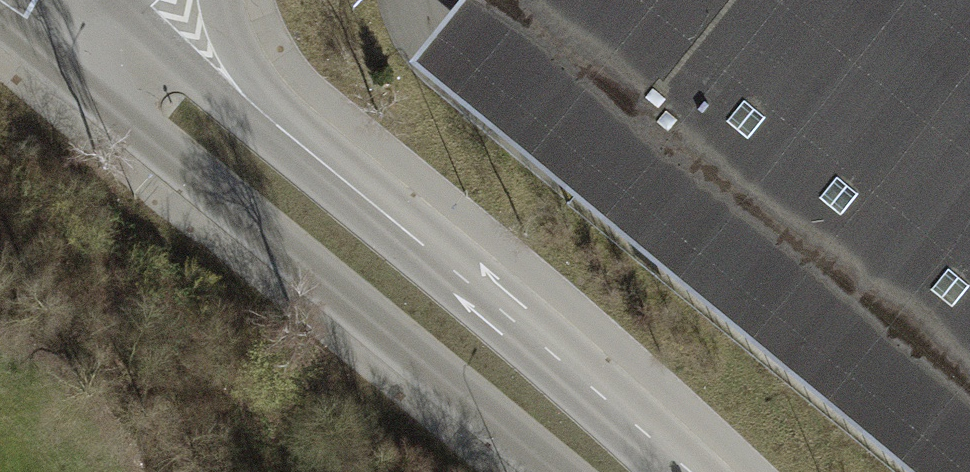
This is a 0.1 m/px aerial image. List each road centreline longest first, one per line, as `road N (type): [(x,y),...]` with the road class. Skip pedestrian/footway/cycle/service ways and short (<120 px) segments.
road 1 (primary): [(691,471),(124,0)]
road 2 (primary): [(0,8),(559,471)]

